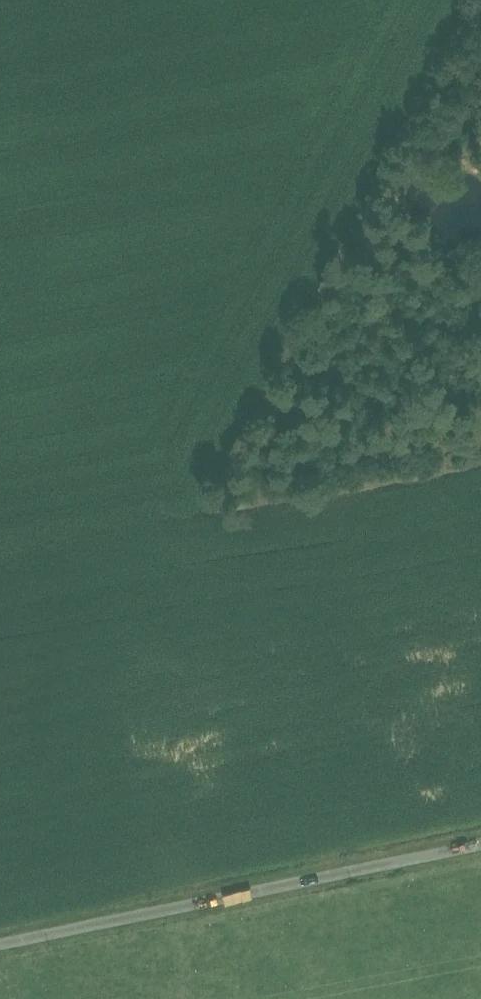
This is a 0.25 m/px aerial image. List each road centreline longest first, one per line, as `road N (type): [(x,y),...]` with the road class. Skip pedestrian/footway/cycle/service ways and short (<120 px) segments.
road 1 (unclassified): [(480,833),(0,938)]

